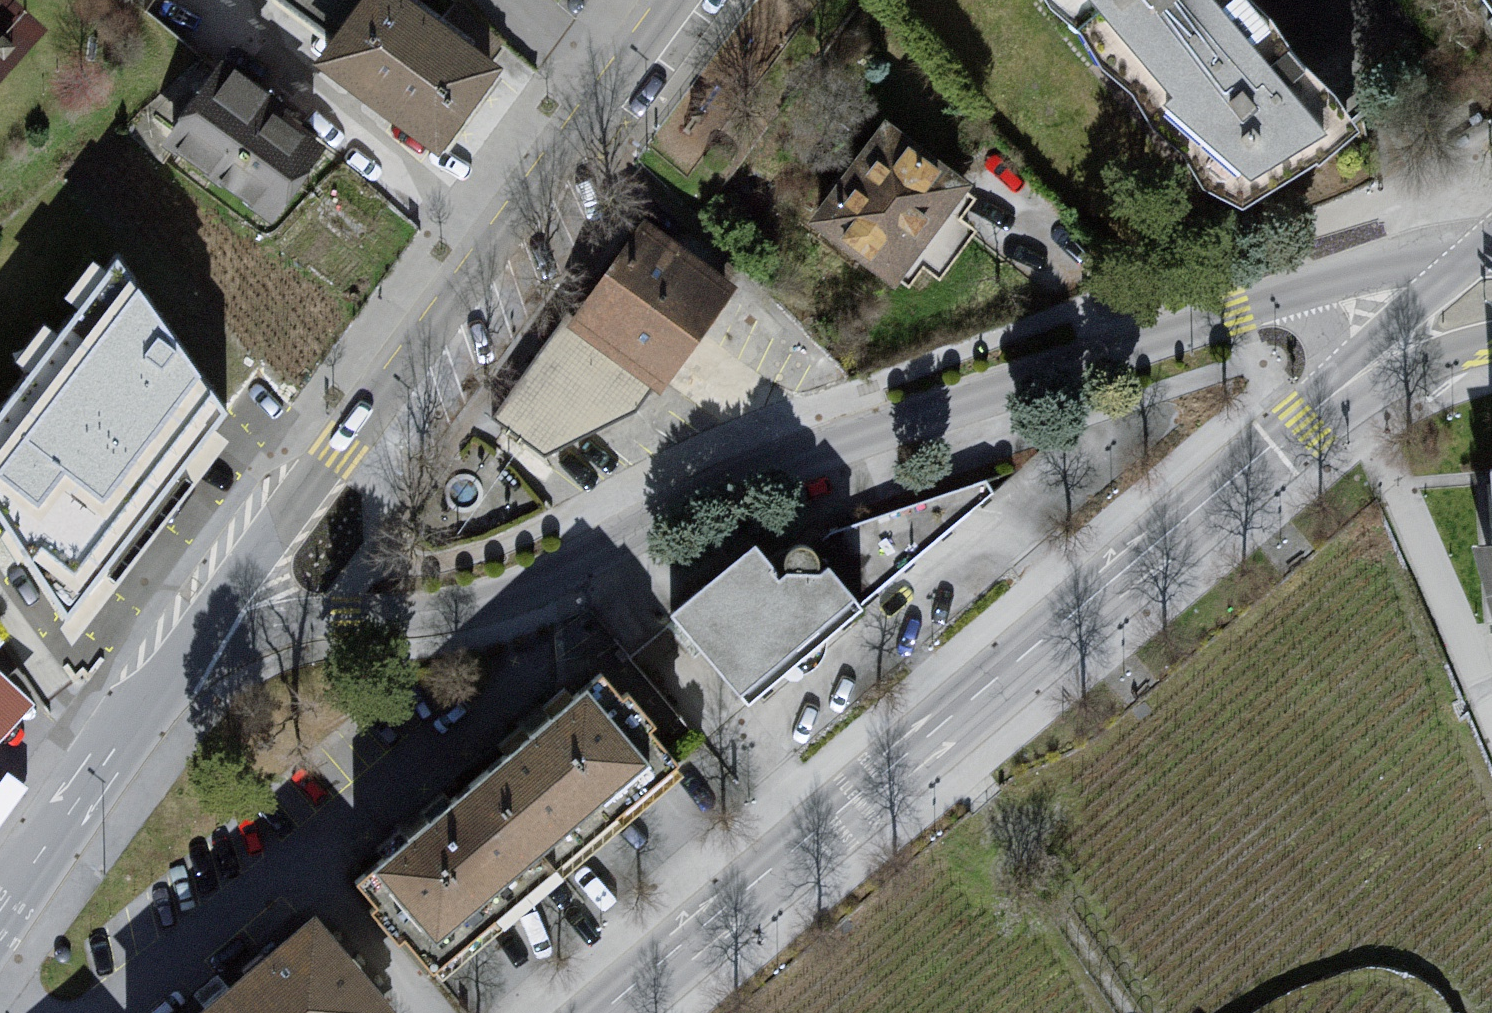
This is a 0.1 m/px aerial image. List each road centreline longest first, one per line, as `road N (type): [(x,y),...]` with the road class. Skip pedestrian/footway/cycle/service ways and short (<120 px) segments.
road 1 (residential): [(1491,249),(1404,261),(1002,387),(771,471),(503,598),(262,634),(220,652),(146,710)]
road 2 (secondary): [(613,1012),(1337,389)]
road 3 (secondary): [(607,86),(146,710)]
road 4 (residential): [(1337,389),(1372,435),(1491,715)]
road 5 (secondary): [(146,710),(0,915)]
road 6 (secondary): [(1337,389),(1491,249)]
road 7 (residential): [(1337,389),(1491,340)]
road 8 (residential): [(518,0),(607,86)]

